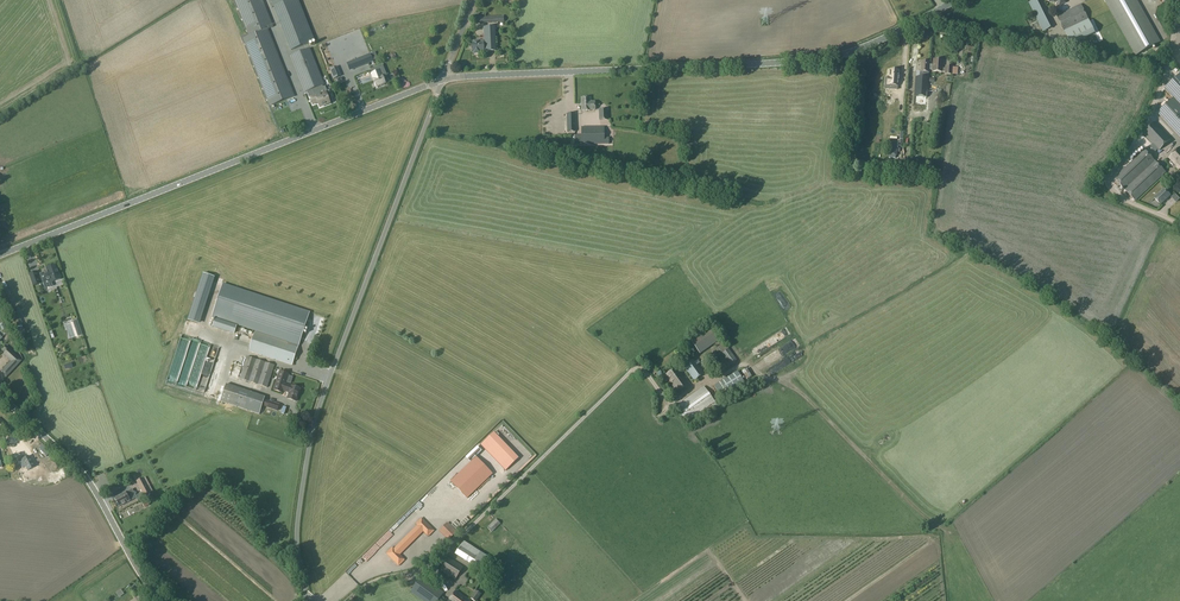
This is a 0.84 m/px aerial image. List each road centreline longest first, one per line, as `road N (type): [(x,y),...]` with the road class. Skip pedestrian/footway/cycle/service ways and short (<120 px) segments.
road 1 (unclassified): [(306,600),(297,517),(314,427),(443,80)]
road 2 (unclassified): [(443,80),(826,56),(893,36),(956,0)]
road 3 (unclassified): [(0,255),(443,80)]
road 4 (track): [(1179,224),(1120,197),(1110,175),(1164,78),(1177,0)]
road 5 (tertiary): [(163,600),(88,480),(0,396)]

